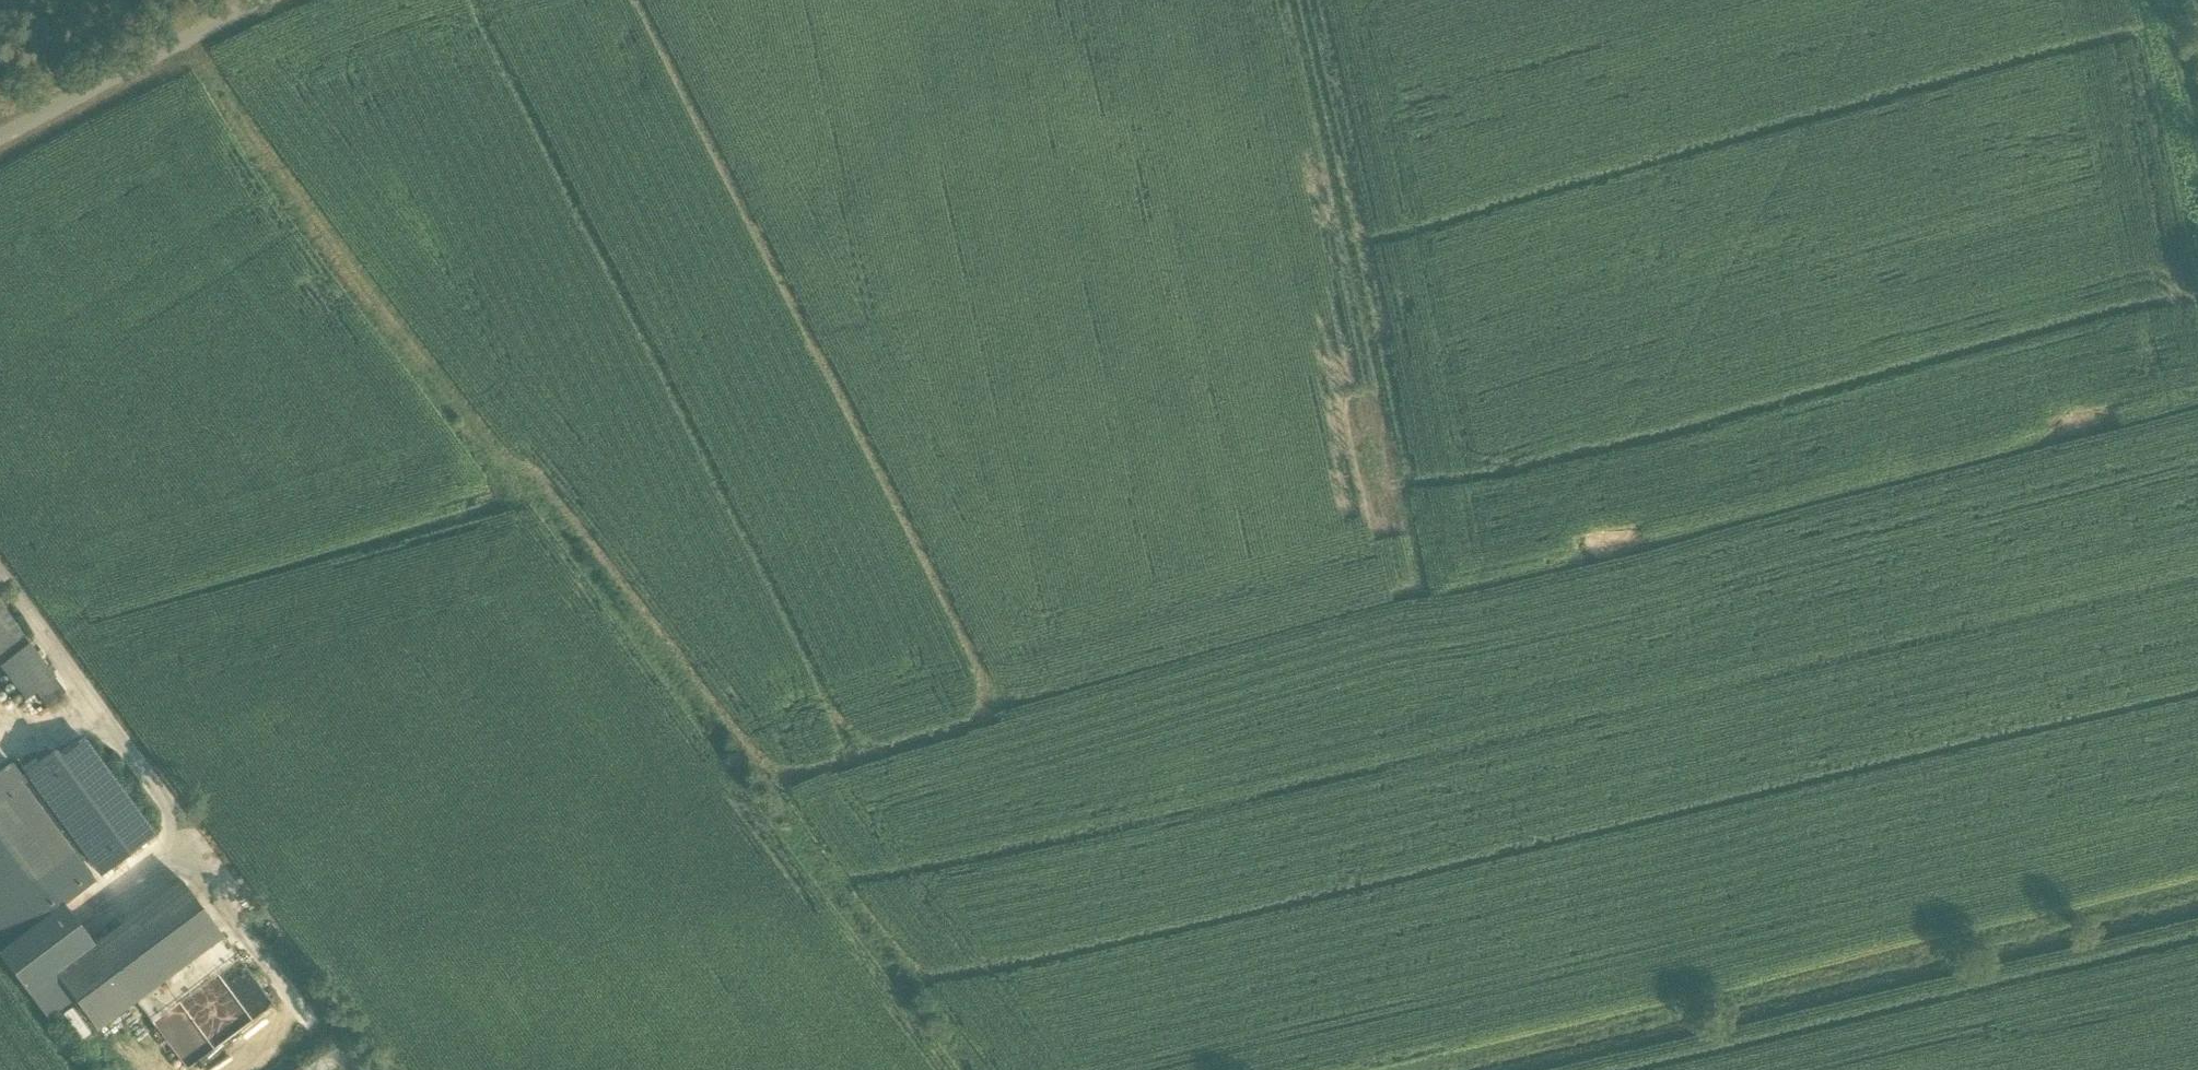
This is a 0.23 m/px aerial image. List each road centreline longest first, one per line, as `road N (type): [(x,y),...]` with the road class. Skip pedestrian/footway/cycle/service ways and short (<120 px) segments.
road 1 (unclassified): [(0,136),(264,0)]

